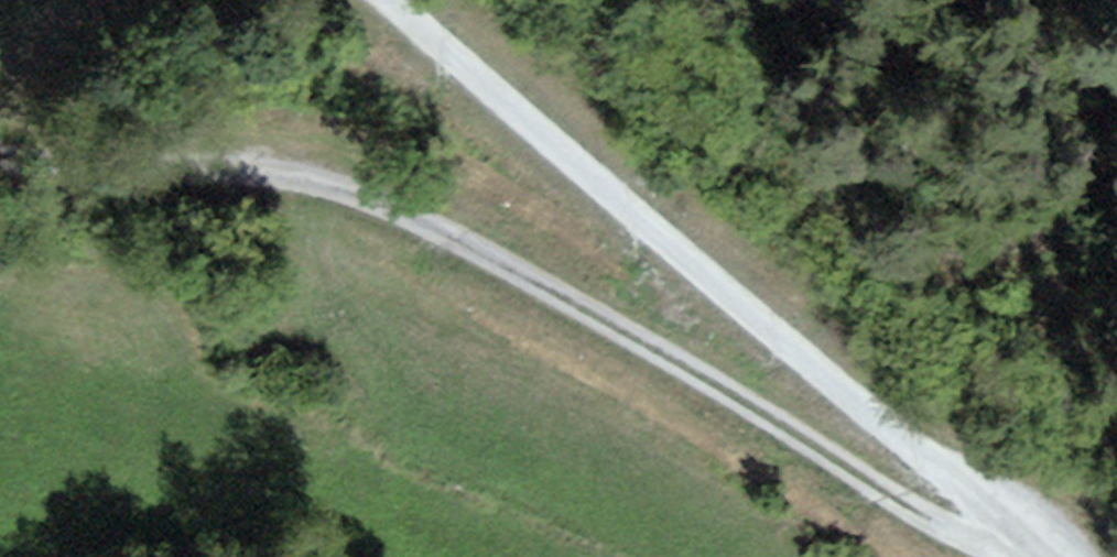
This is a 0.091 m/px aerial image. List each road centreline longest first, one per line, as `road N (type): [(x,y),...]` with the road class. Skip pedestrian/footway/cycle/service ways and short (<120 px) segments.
road 1 (track): [(0,156),(105,171),(274,176),(392,211),(623,329),(928,523),(969,533),(1000,527)]
road 2 (track): [(391,0),(1000,527)]

